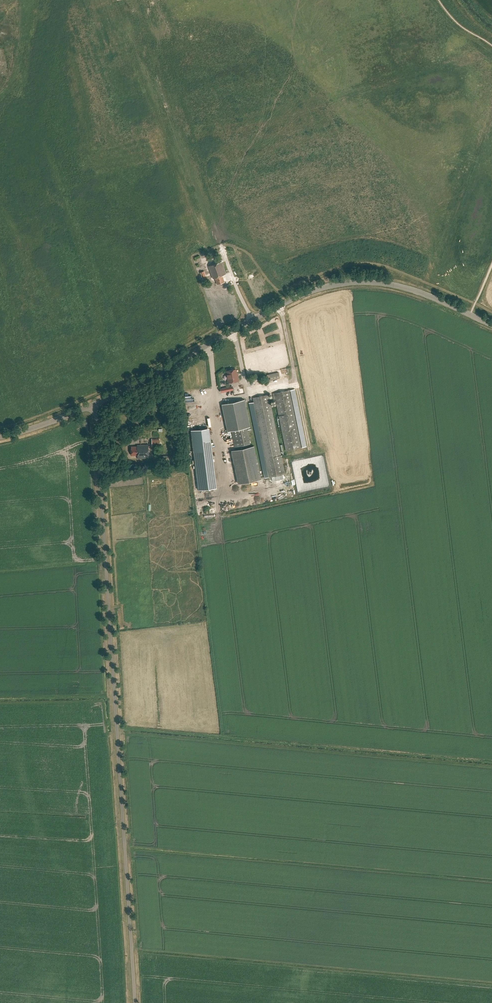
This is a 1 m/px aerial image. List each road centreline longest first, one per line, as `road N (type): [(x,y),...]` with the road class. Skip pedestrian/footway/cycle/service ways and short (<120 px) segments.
road 1 (unclassified): [(134,1002),(95,405)]
road 2 (tertiary): [(95,405),(327,287),(400,287),(491,324)]
road 3 (track): [(279,306),(310,449)]

